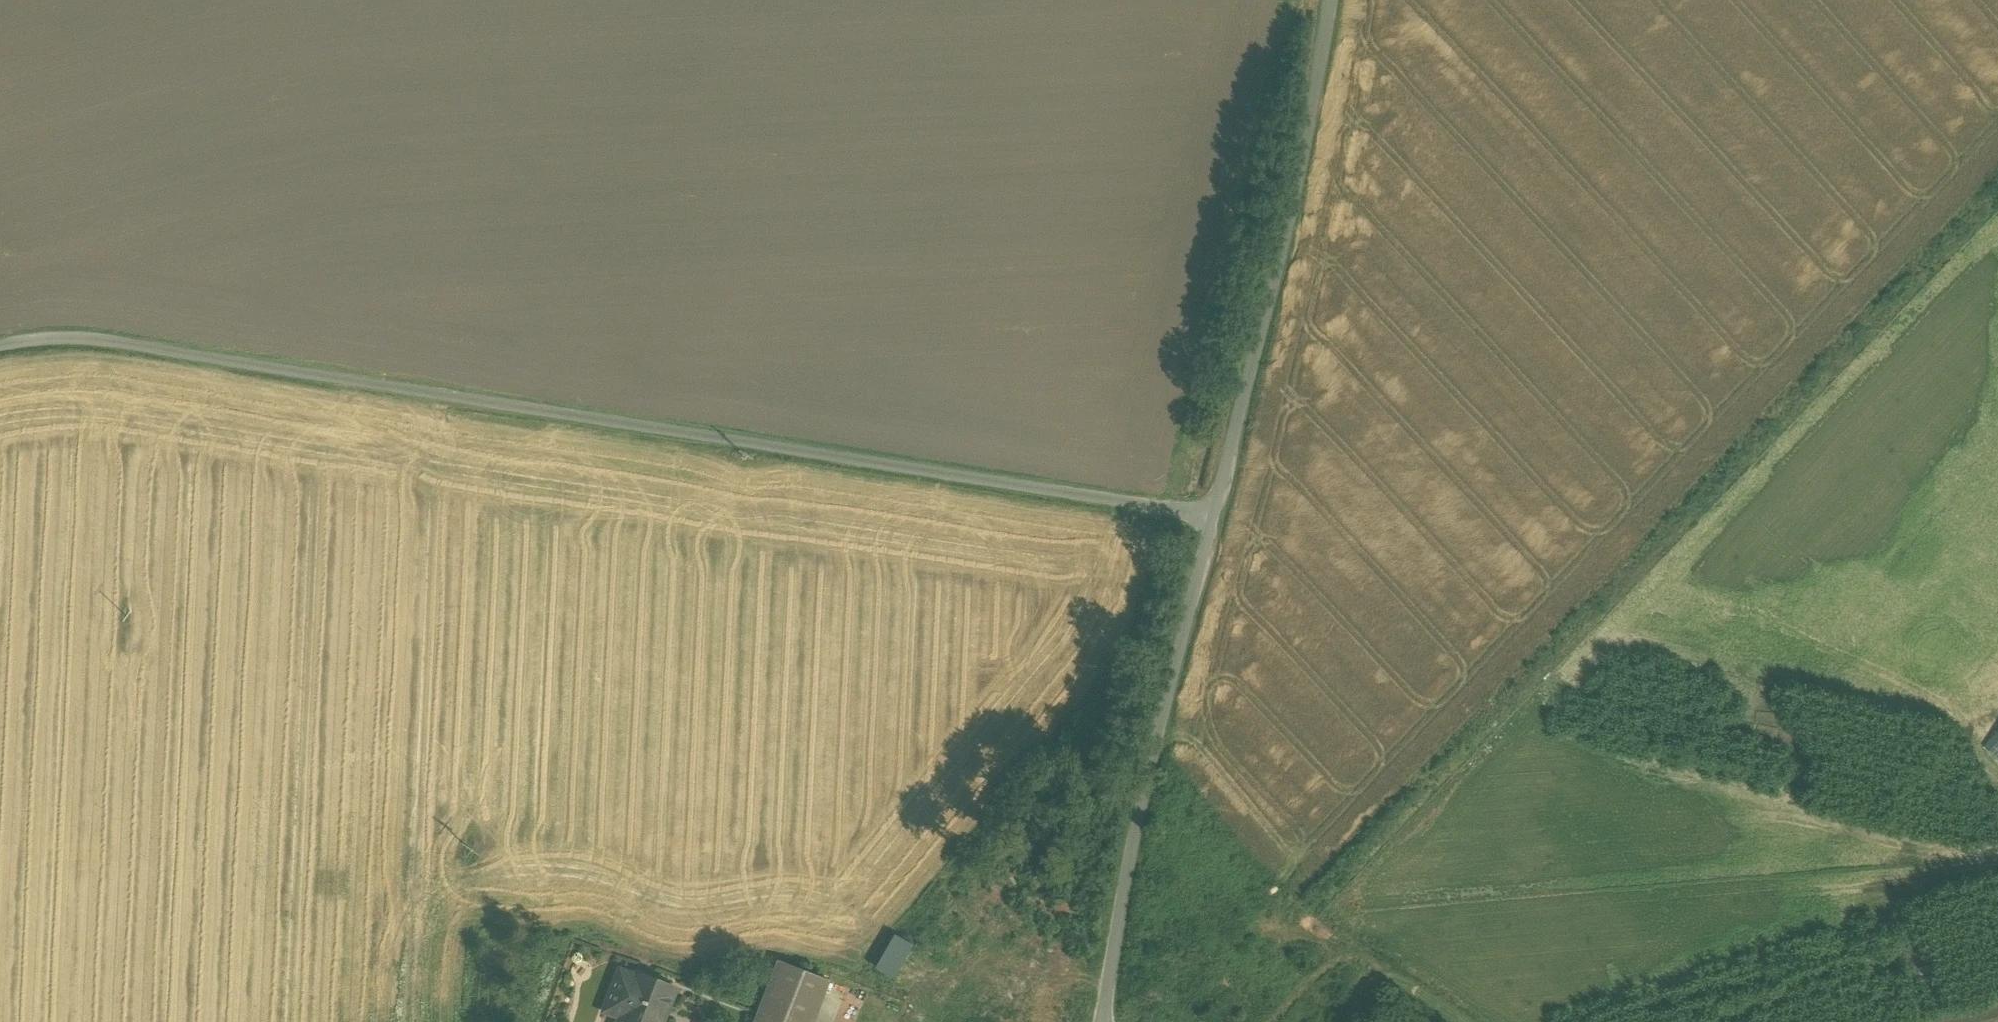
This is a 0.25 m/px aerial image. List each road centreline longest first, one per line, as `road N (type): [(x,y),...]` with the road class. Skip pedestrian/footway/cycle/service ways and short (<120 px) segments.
road 1 (unclassified): [(1211,523),(103,344),(0,350)]
road 2 (unclassified): [(1329,0),(1256,393),(1211,523)]
road 3 (unclassified): [(1211,523),(1133,852),(1108,1009)]

